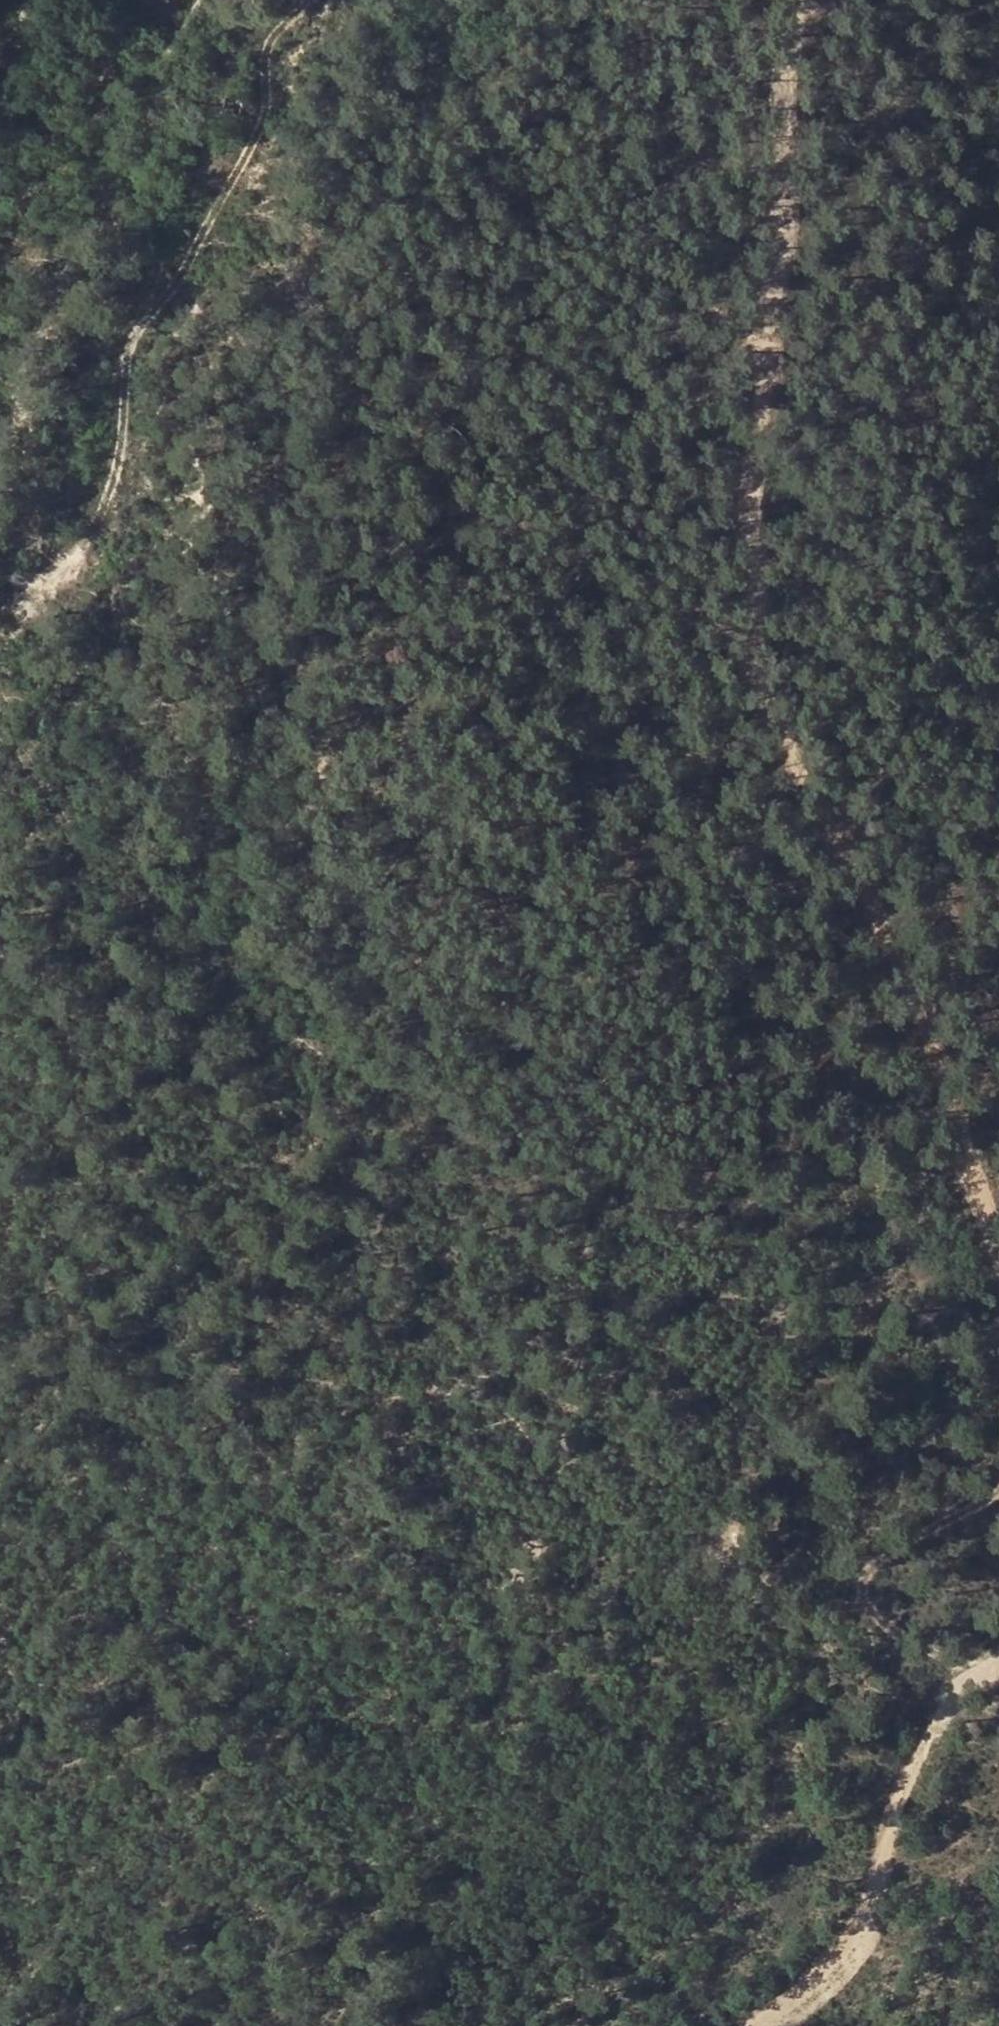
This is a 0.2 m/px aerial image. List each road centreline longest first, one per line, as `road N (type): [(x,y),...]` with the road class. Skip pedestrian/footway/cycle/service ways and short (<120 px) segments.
road 1 (track): [(813,0),(789,103),(752,523),(752,667),(786,742),(891,914),(998,1236)]
road 2 (track): [(309,0),(276,34),(252,144),(141,324),(126,378),(122,457),(92,541),(40,601)]
road 3 (track): [(998,1654),(963,1673),(908,1745),(885,1800),(882,1887),(843,1966),(751,2025)]

